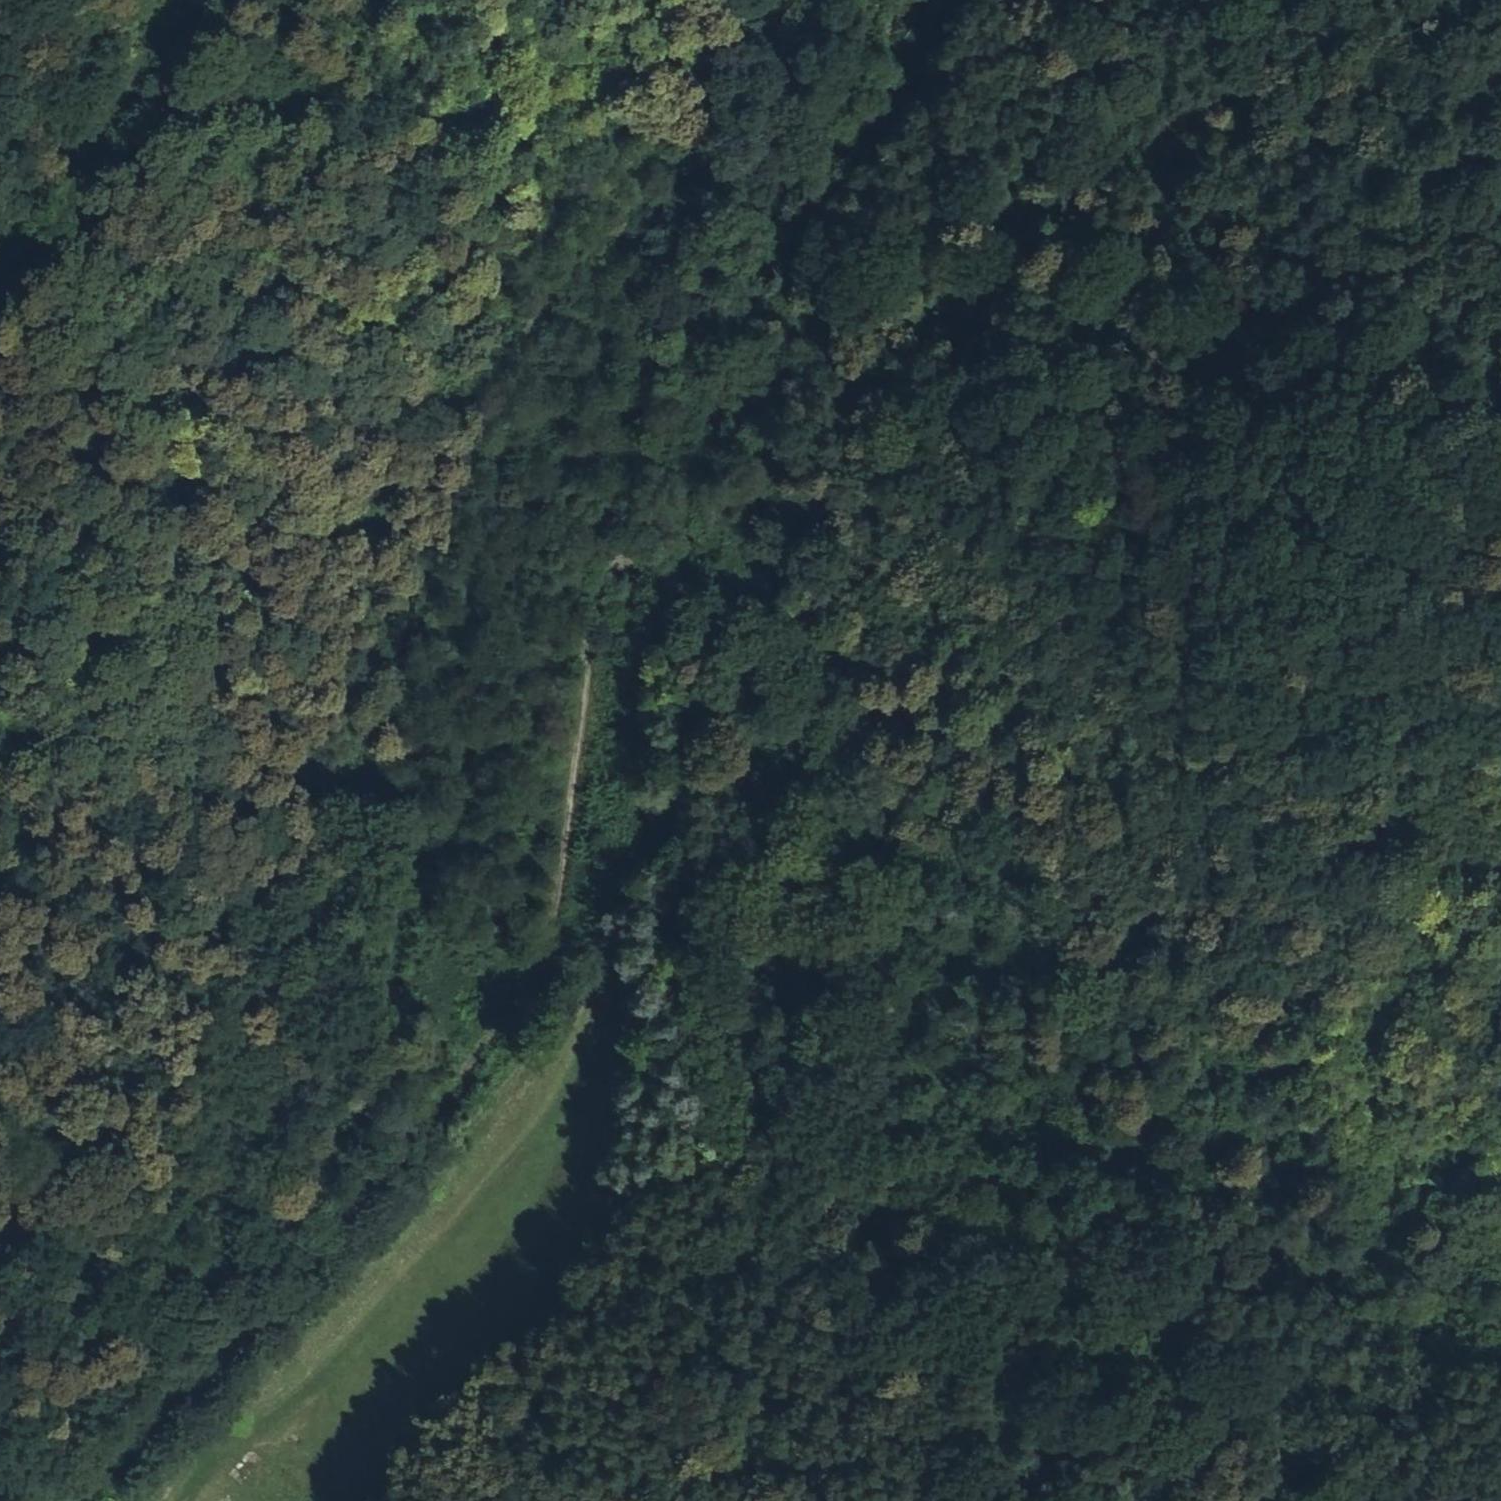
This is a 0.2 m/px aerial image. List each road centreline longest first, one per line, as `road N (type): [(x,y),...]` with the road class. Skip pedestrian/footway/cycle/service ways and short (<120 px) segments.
road 1 (track): [(890,0),(666,322),(615,494),(539,957),(466,1058),(78,1500)]
road 2 (track): [(0,287),(180,0)]
road 3 (track): [(610,527),(683,602),(815,714)]

